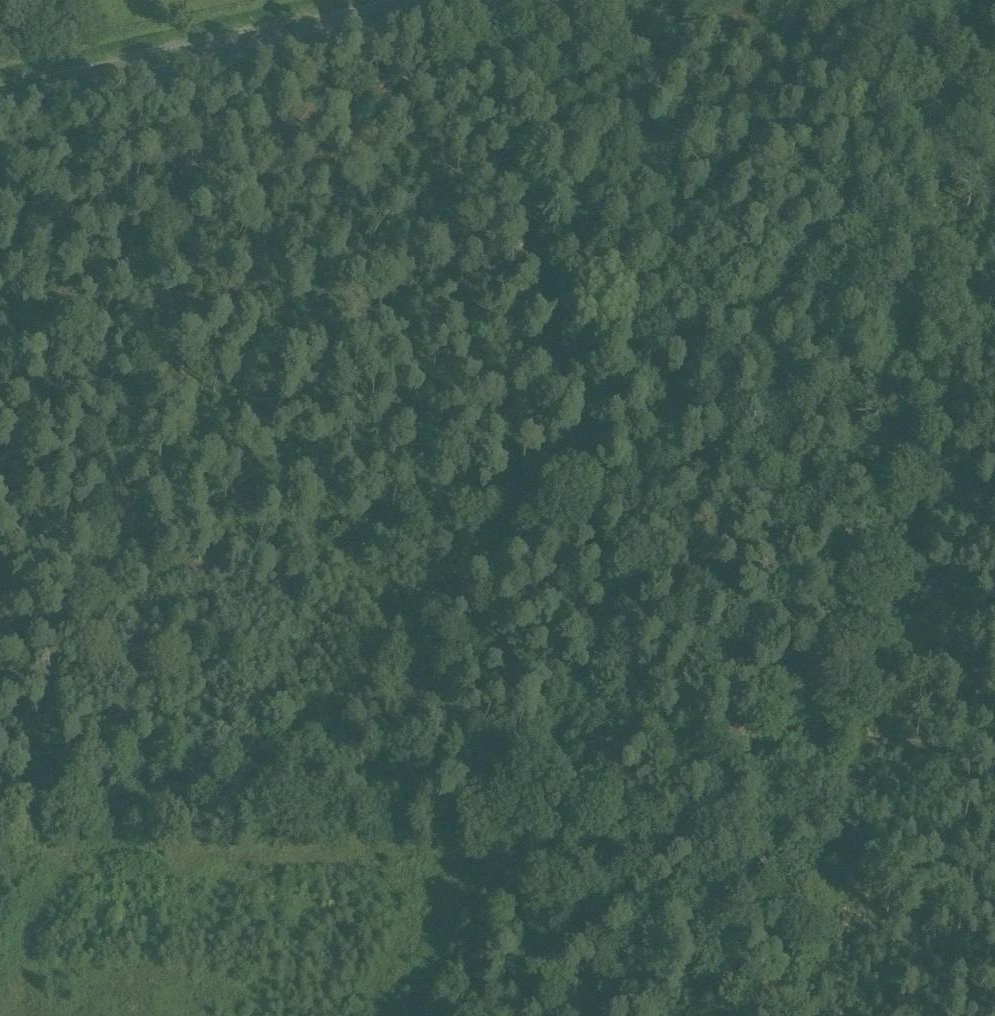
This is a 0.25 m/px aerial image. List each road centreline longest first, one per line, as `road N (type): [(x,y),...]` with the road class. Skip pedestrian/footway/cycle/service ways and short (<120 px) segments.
road 1 (secondary): [(0,105),(475,0)]

